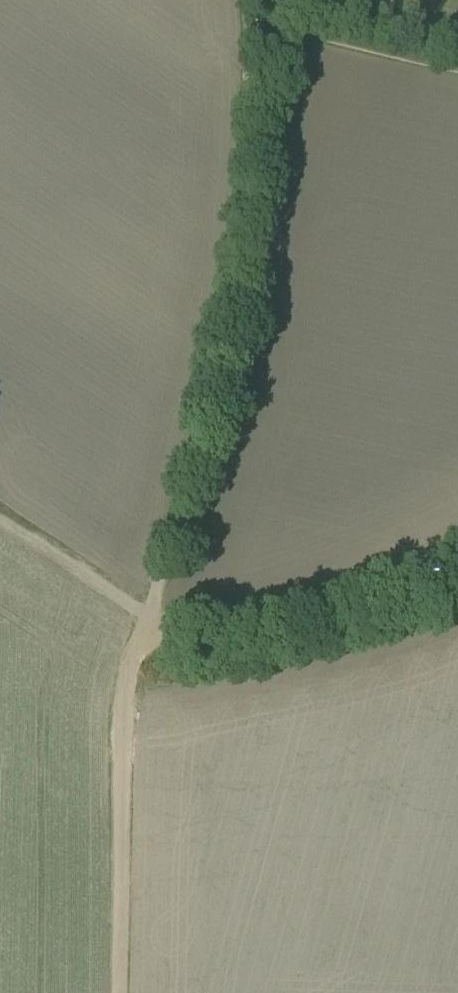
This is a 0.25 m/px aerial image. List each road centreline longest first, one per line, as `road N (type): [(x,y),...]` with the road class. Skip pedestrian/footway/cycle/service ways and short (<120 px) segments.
road 1 (track): [(114,992),(128,695),(212,386),(257,158),(253,28)]
road 2 (track): [(0,519),(182,634),(325,608),(457,549)]
road 3 (track): [(457,72),(253,28)]

